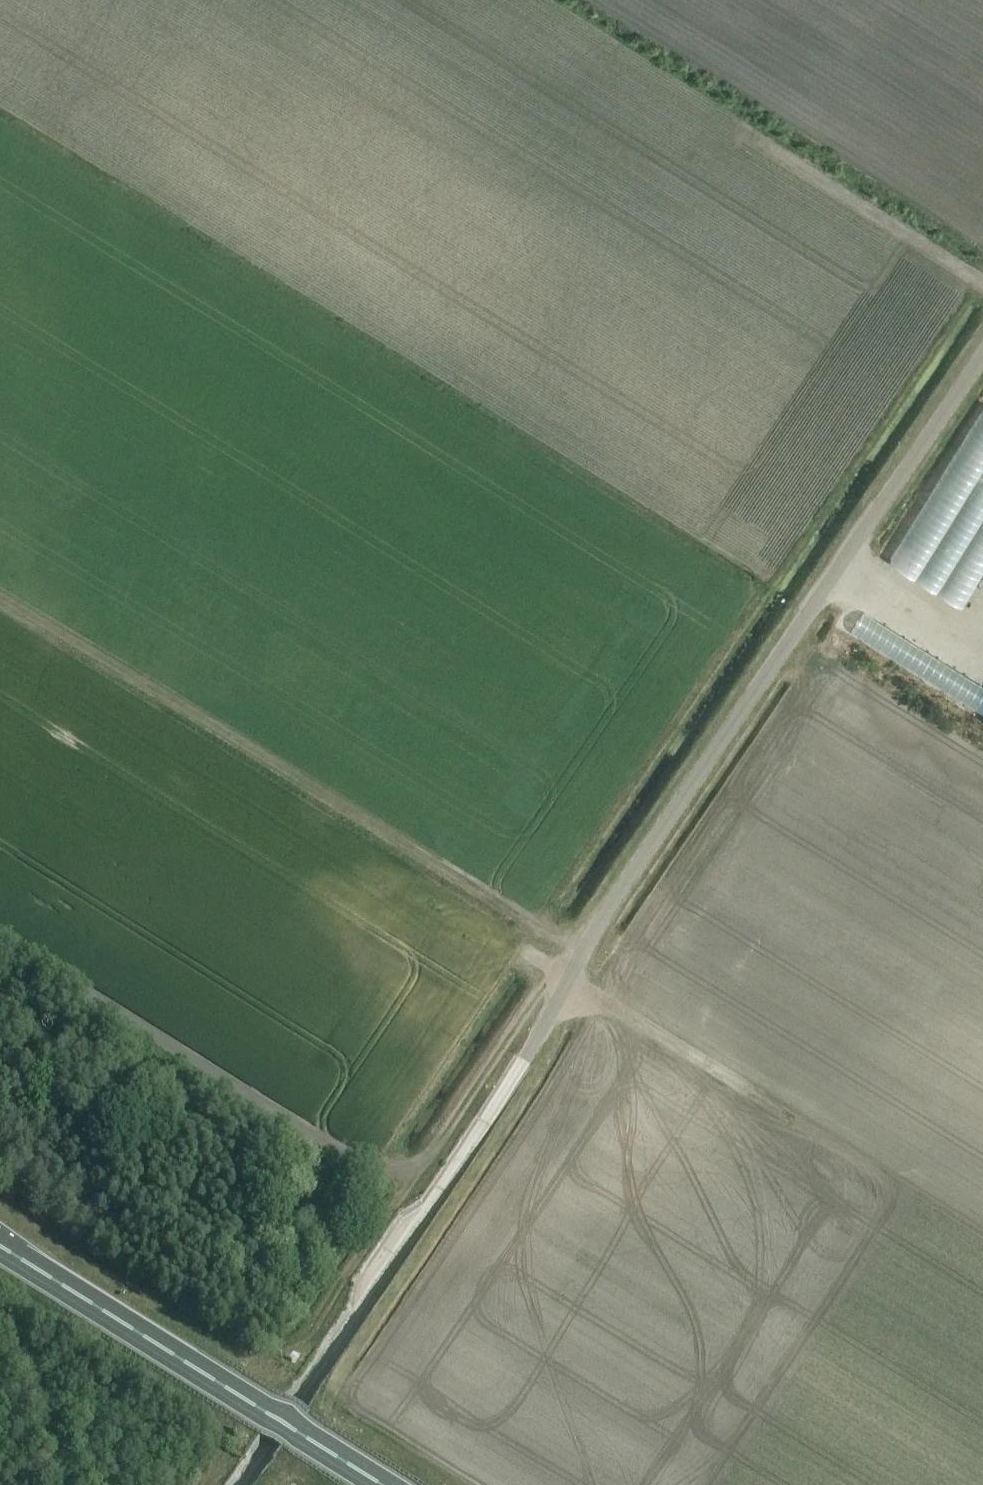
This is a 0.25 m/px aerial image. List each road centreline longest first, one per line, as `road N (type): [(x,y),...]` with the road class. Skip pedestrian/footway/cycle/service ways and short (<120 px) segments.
road 1 (unclassified): [(240,1484),(515,1073),(609,905),(982,354)]
road 2 (trunk): [(383,1484),(0,1244)]

